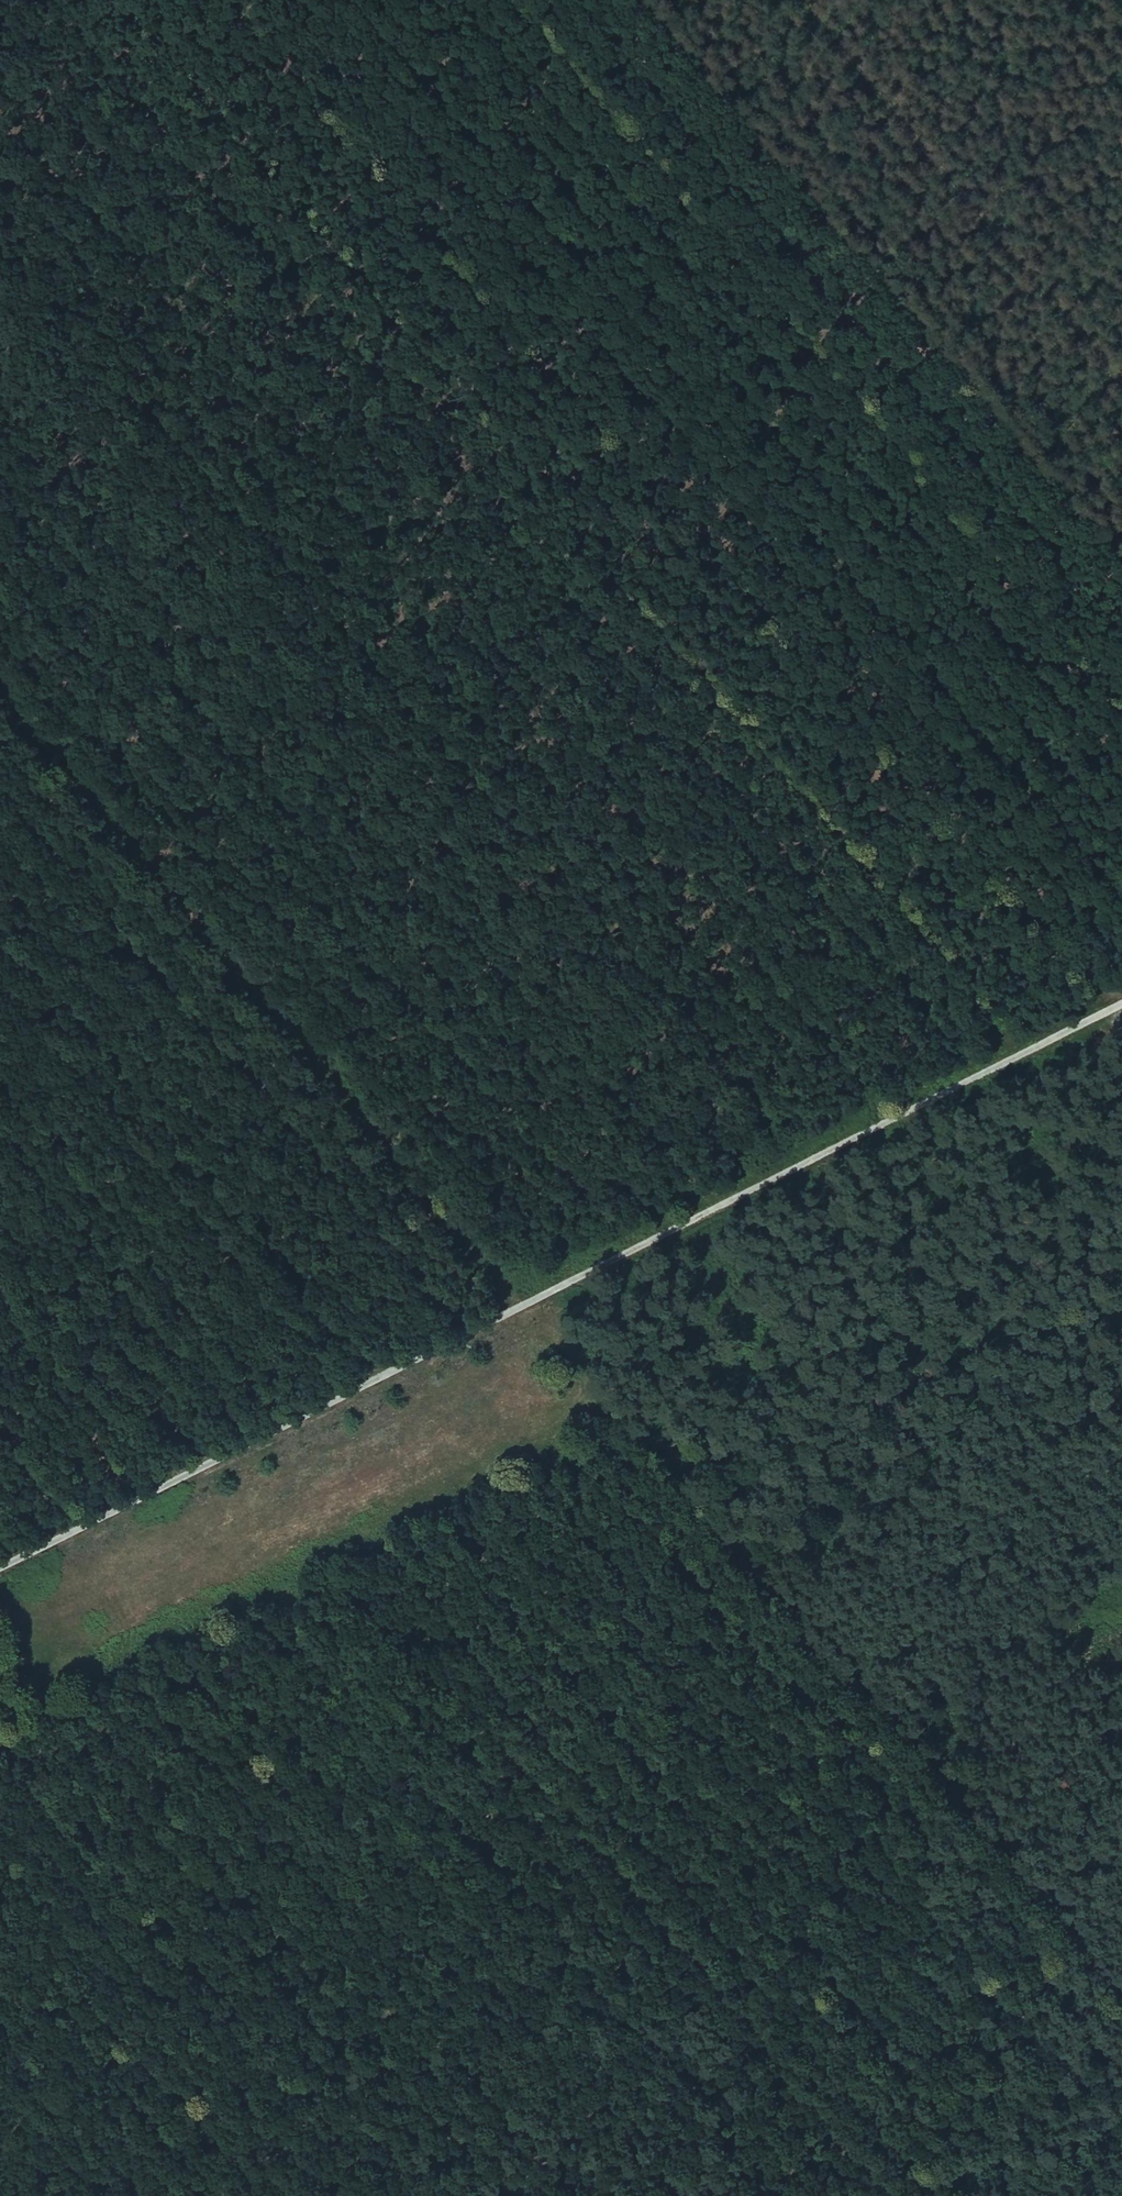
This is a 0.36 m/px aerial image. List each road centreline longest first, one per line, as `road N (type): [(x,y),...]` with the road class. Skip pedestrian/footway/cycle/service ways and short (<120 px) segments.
road 1 (track): [(1121,997),(0,1571)]

